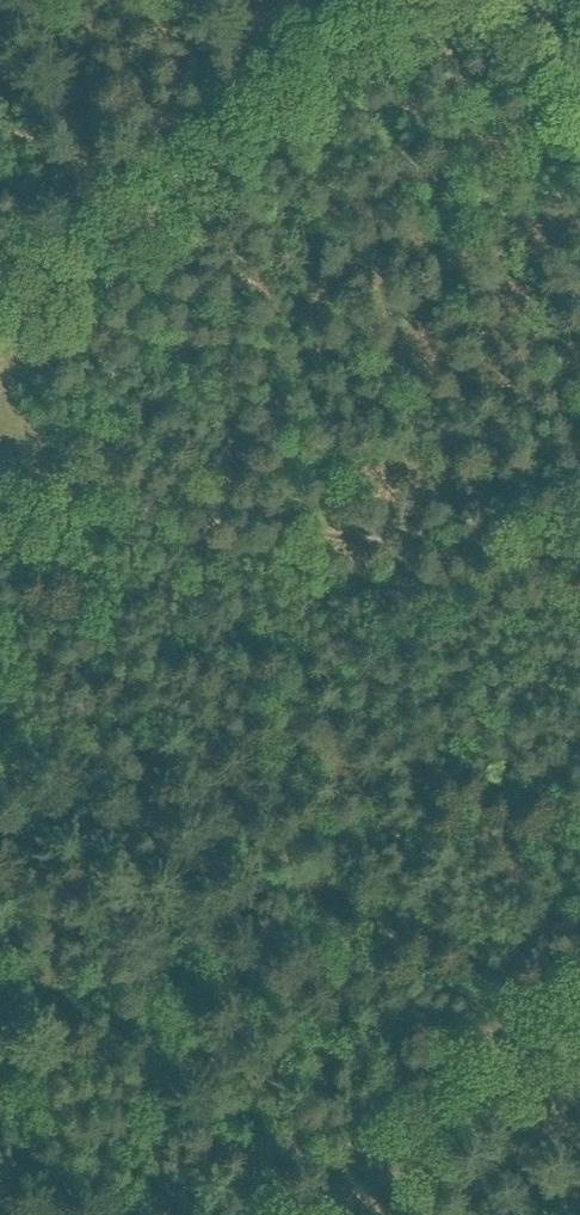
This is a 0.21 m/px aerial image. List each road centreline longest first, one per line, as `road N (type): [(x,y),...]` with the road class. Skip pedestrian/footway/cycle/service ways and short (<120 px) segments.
road 1 (unclassified): [(579,568),(0,474)]
road 2 (track): [(28,299),(382,0)]
road 3 (track): [(353,1214),(579,1034)]

